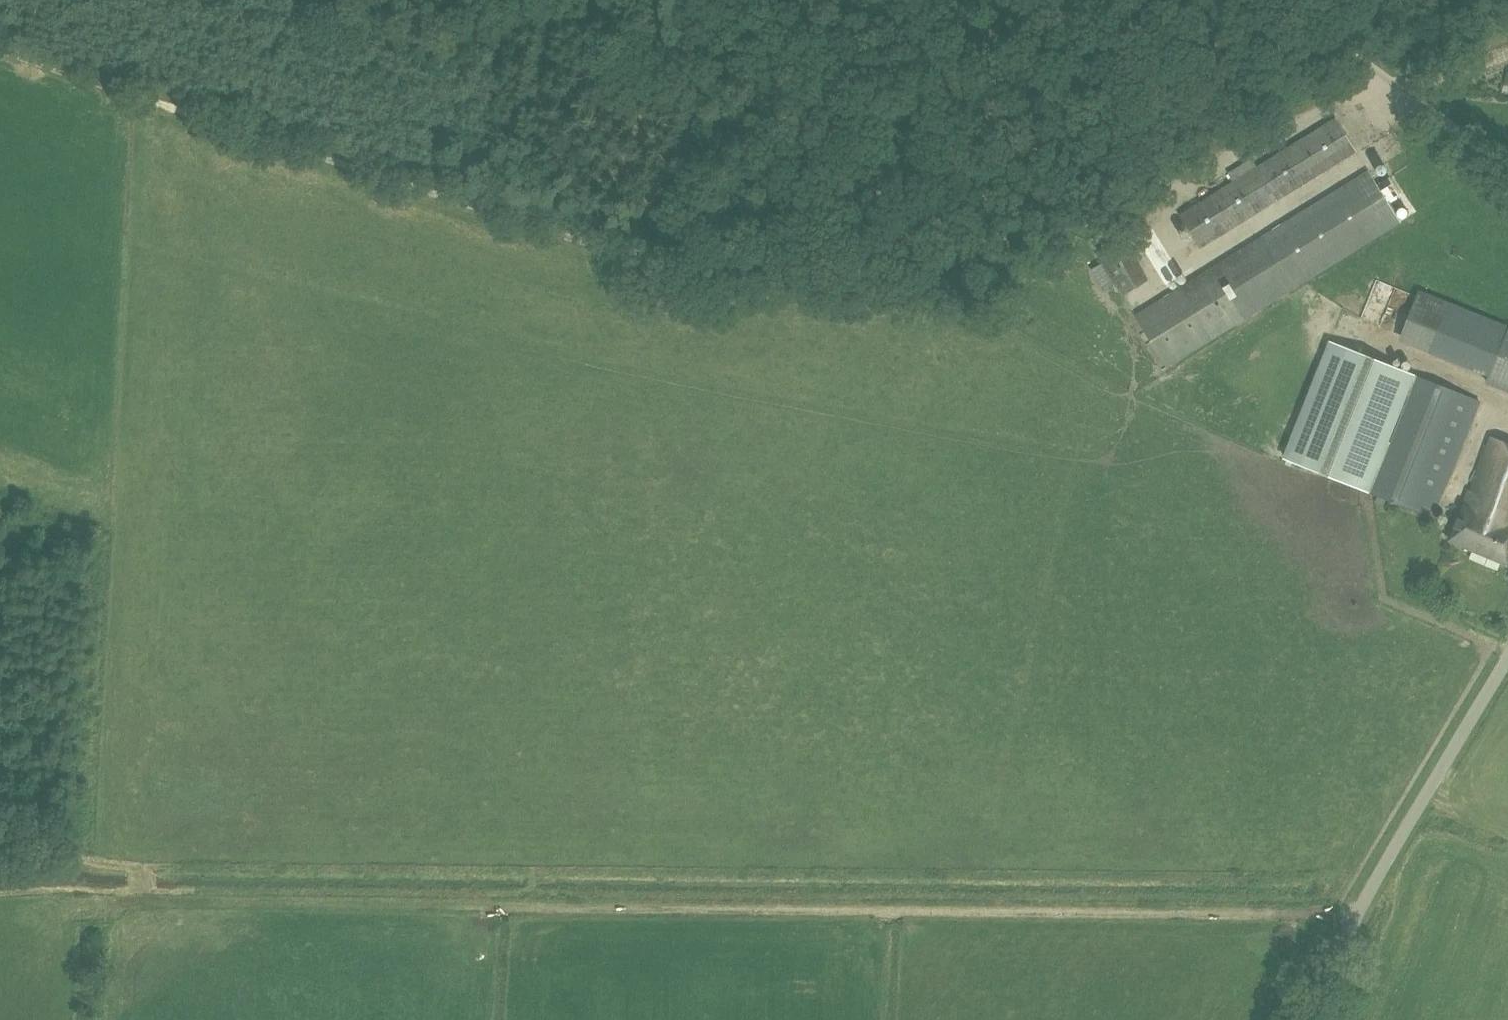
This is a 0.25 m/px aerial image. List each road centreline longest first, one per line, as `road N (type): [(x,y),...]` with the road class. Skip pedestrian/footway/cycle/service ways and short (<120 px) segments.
road 1 (unclassified): [(1314,1019),(1358,908),(1507,652)]
road 2 (track): [(1395,82),(1279,0)]

